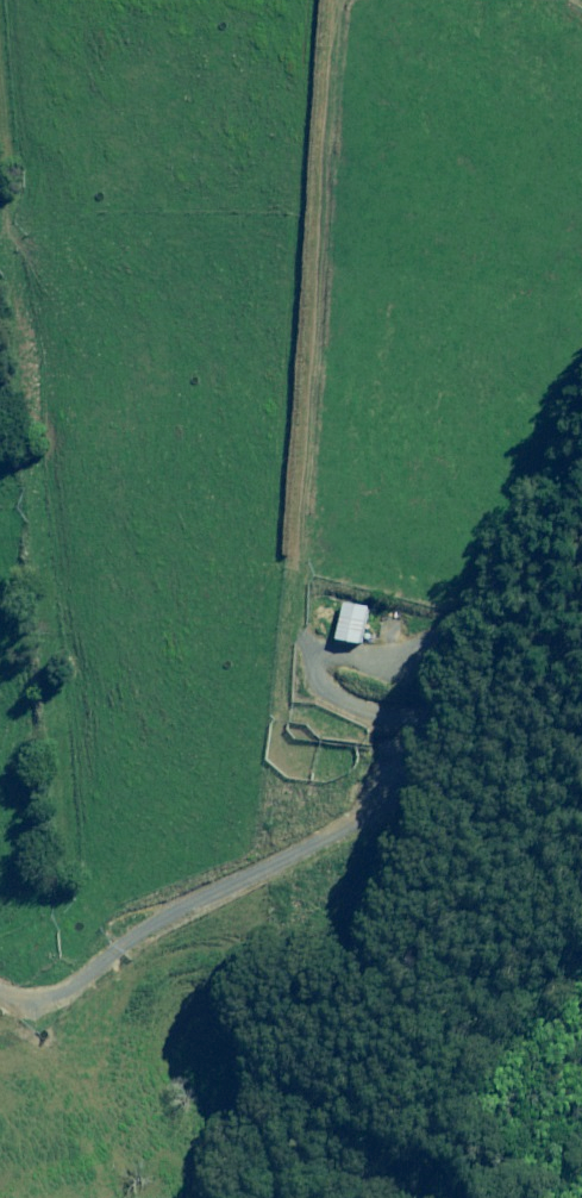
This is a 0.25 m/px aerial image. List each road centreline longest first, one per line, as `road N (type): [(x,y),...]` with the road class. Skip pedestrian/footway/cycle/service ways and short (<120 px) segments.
road 1 (track): [(0,937),(58,932),(80,875),(0,101)]
road 2 (track): [(0,987),(44,1005),(400,812),(480,633),(581,465)]

